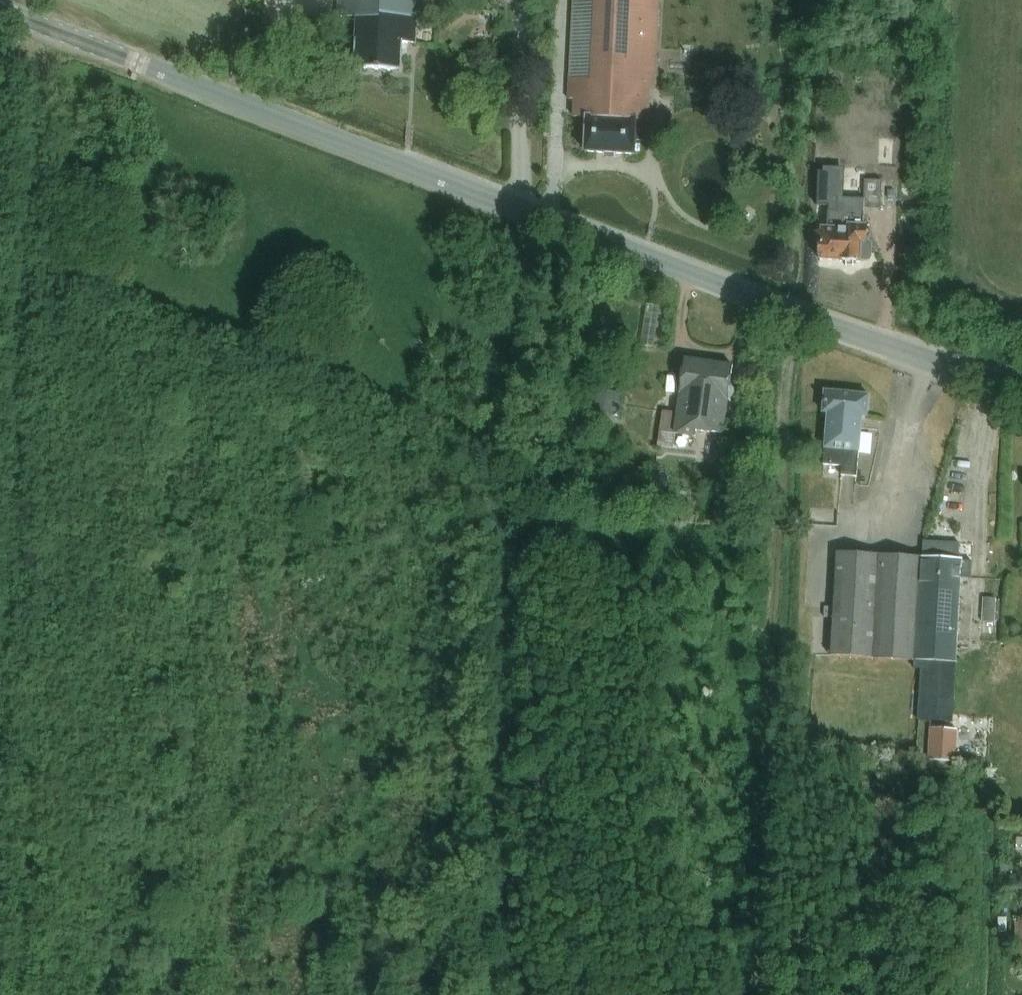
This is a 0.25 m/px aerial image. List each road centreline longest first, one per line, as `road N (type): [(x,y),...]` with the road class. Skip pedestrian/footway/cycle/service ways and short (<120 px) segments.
road 1 (secondary): [(1021,388),(887,346),(0,9)]

